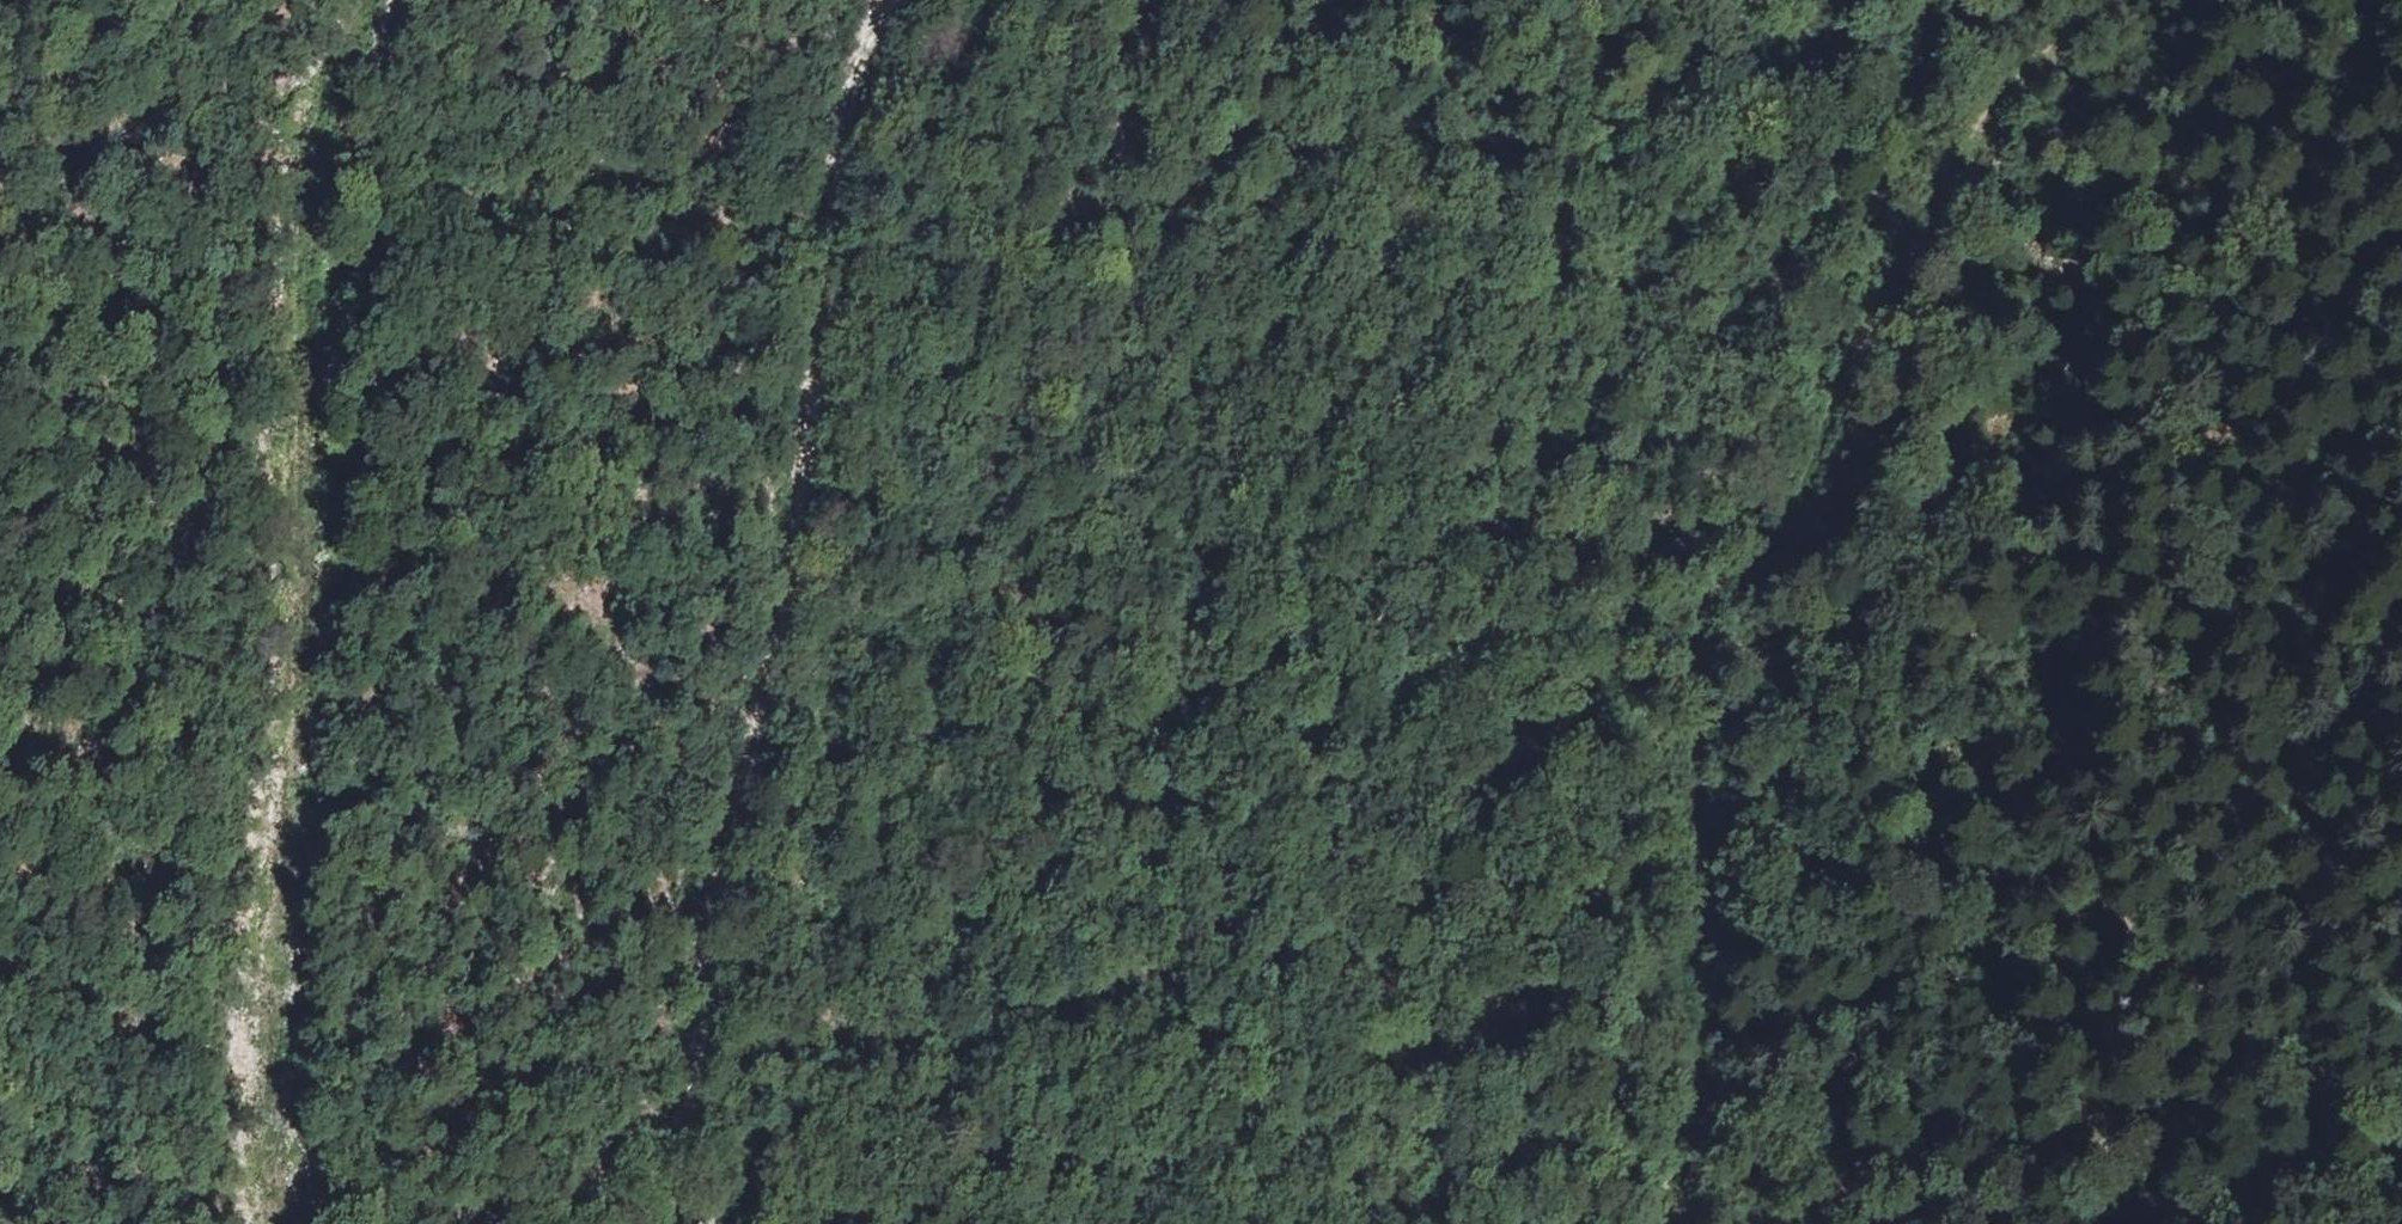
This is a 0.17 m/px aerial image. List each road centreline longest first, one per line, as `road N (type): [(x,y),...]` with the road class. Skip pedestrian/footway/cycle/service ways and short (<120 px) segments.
road 1 (track): [(2117,0),(1838,374),(1719,650),(1721,866),(1665,1223)]
road 2 (track): [(690,1223),(693,1054),(743,755),(814,466),(827,235),(866,42),(890,0)]
road 3 (track): [(277,1223),(267,1153),(310,197),(364,0)]

